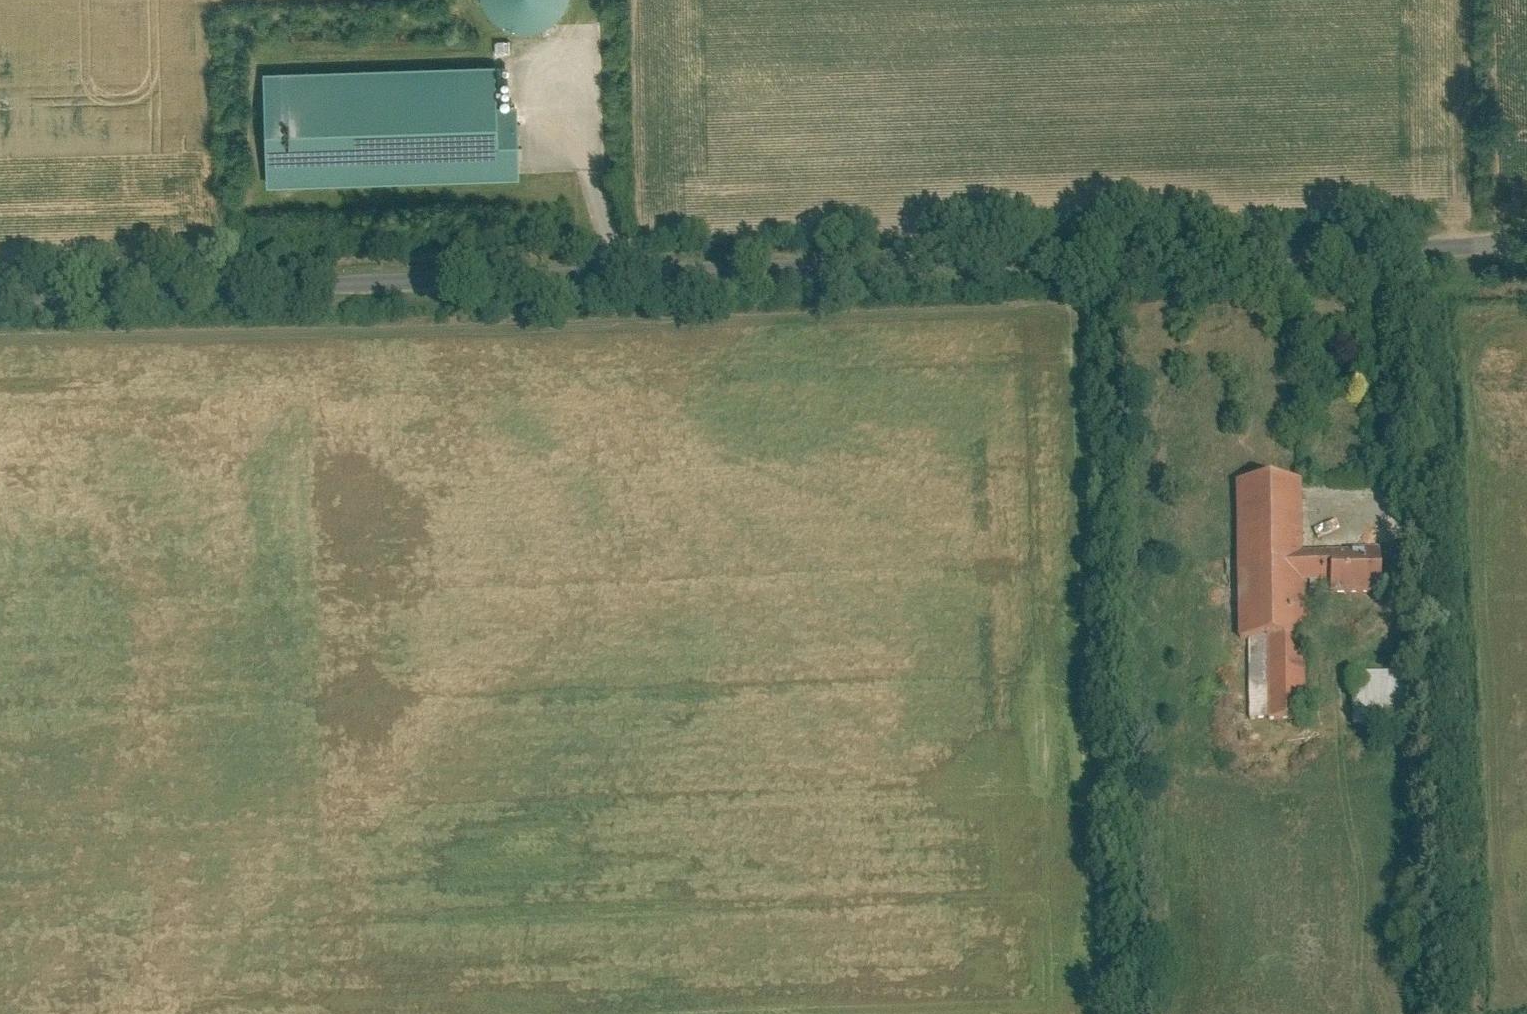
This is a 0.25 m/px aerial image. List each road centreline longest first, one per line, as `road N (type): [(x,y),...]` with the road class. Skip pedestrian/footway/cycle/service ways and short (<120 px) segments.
road 1 (tertiary): [(0,299),(1526,246)]

